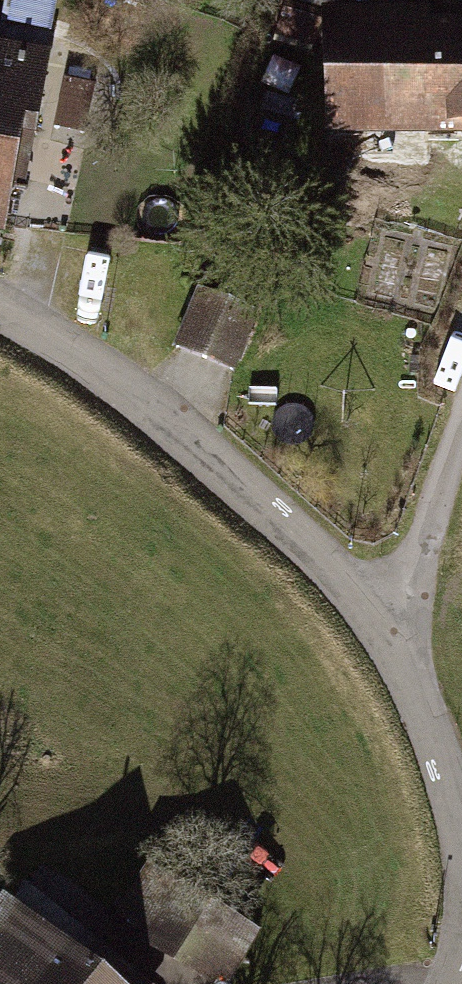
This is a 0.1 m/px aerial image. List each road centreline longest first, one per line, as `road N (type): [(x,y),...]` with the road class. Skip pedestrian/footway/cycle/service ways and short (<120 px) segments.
road 1 (residential): [(392,640),(302,536),(51,341),(0,314)]
road 2 (residential): [(461,843),(392,640)]
road 3 (residential): [(392,640),(461,458)]

